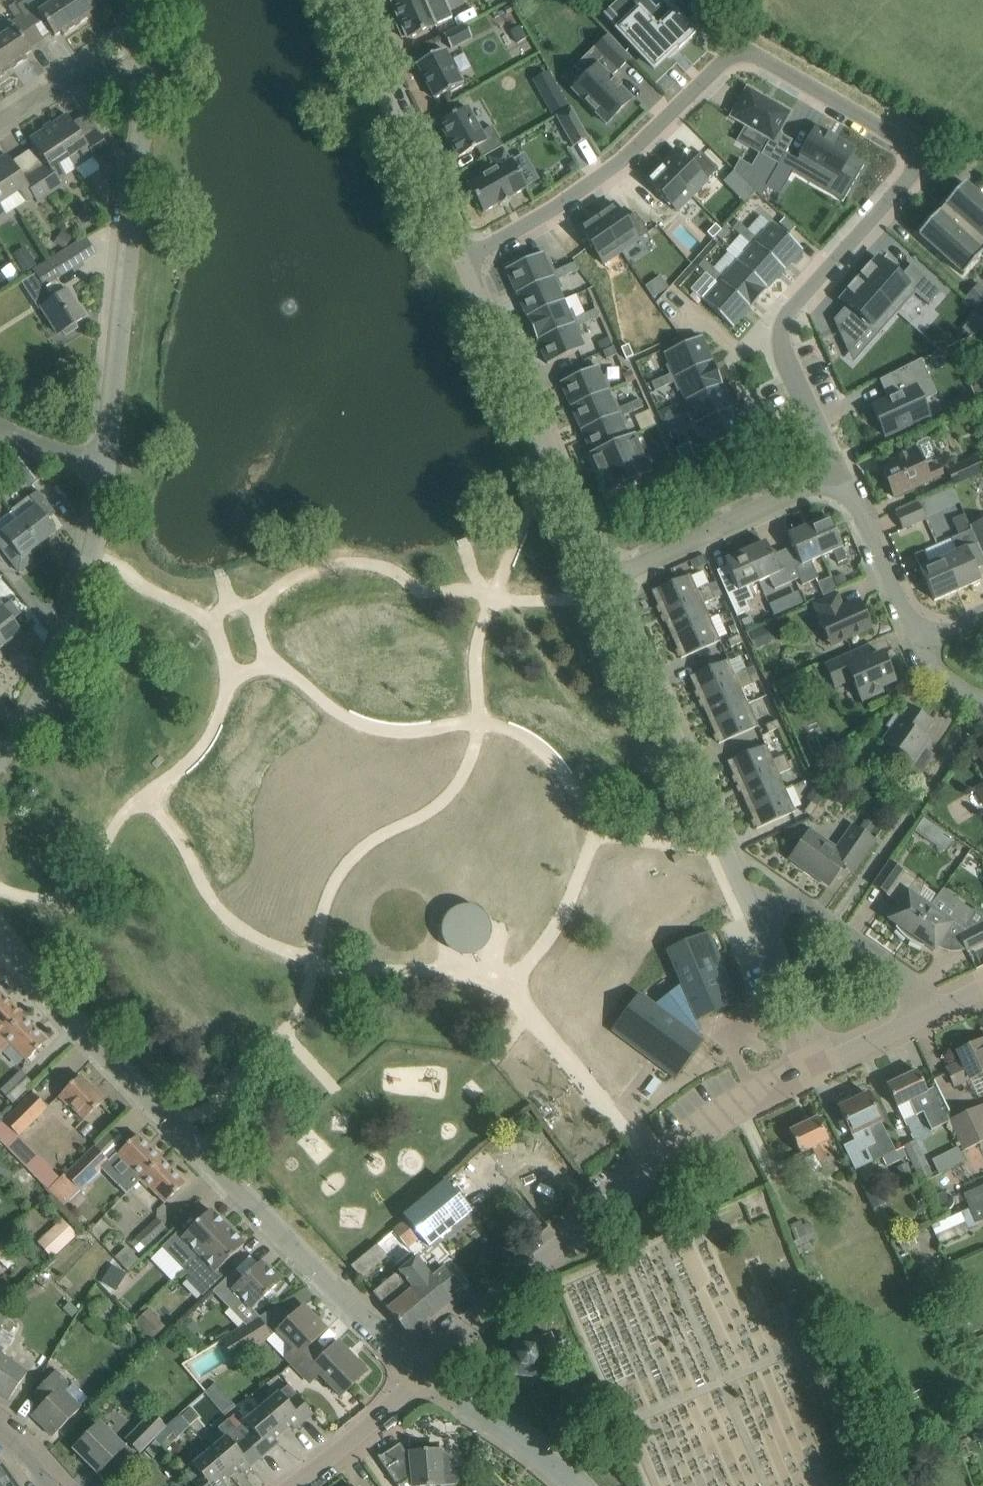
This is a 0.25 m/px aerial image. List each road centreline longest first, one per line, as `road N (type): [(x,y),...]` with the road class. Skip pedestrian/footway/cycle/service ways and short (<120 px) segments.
road 1 (residential): [(458,263),(577,198),(710,77),(734,61),(756,60),(890,136),(907,156),(906,179),(788,316),(784,353),(836,471)]
road 2 (residential): [(416,1377),(0,930)]
road 3 (residential): [(416,1377),(482,1306),(723,1107),(822,1063)]
road 4 (residential): [(111,462),(144,109),(139,73)]
road 5 (residential): [(599,576),(458,263)]
road 6 (residential): [(0,756),(35,714),(75,628),(111,462)]
road 7 (residential): [(731,855),(599,576)]
road 8 (residential): [(458,263),(340,0)]
road 9 (residential): [(836,471),(817,471),(599,576)]
road 10 (residential): [(822,1063),(731,855)]
road 11 (unclassified): [(416,1377),(495,1421),(575,1485)]
road 12 (residential): [(924,640),(836,471)]
road 13 (residential): [(822,1063),(982,990)]
road 14 (unclassified): [(291,1485),(416,1377)]
road 15 (residential): [(0,120),(72,75),(139,73)]
road 16 (residential): [(835,918),(731,855)]

